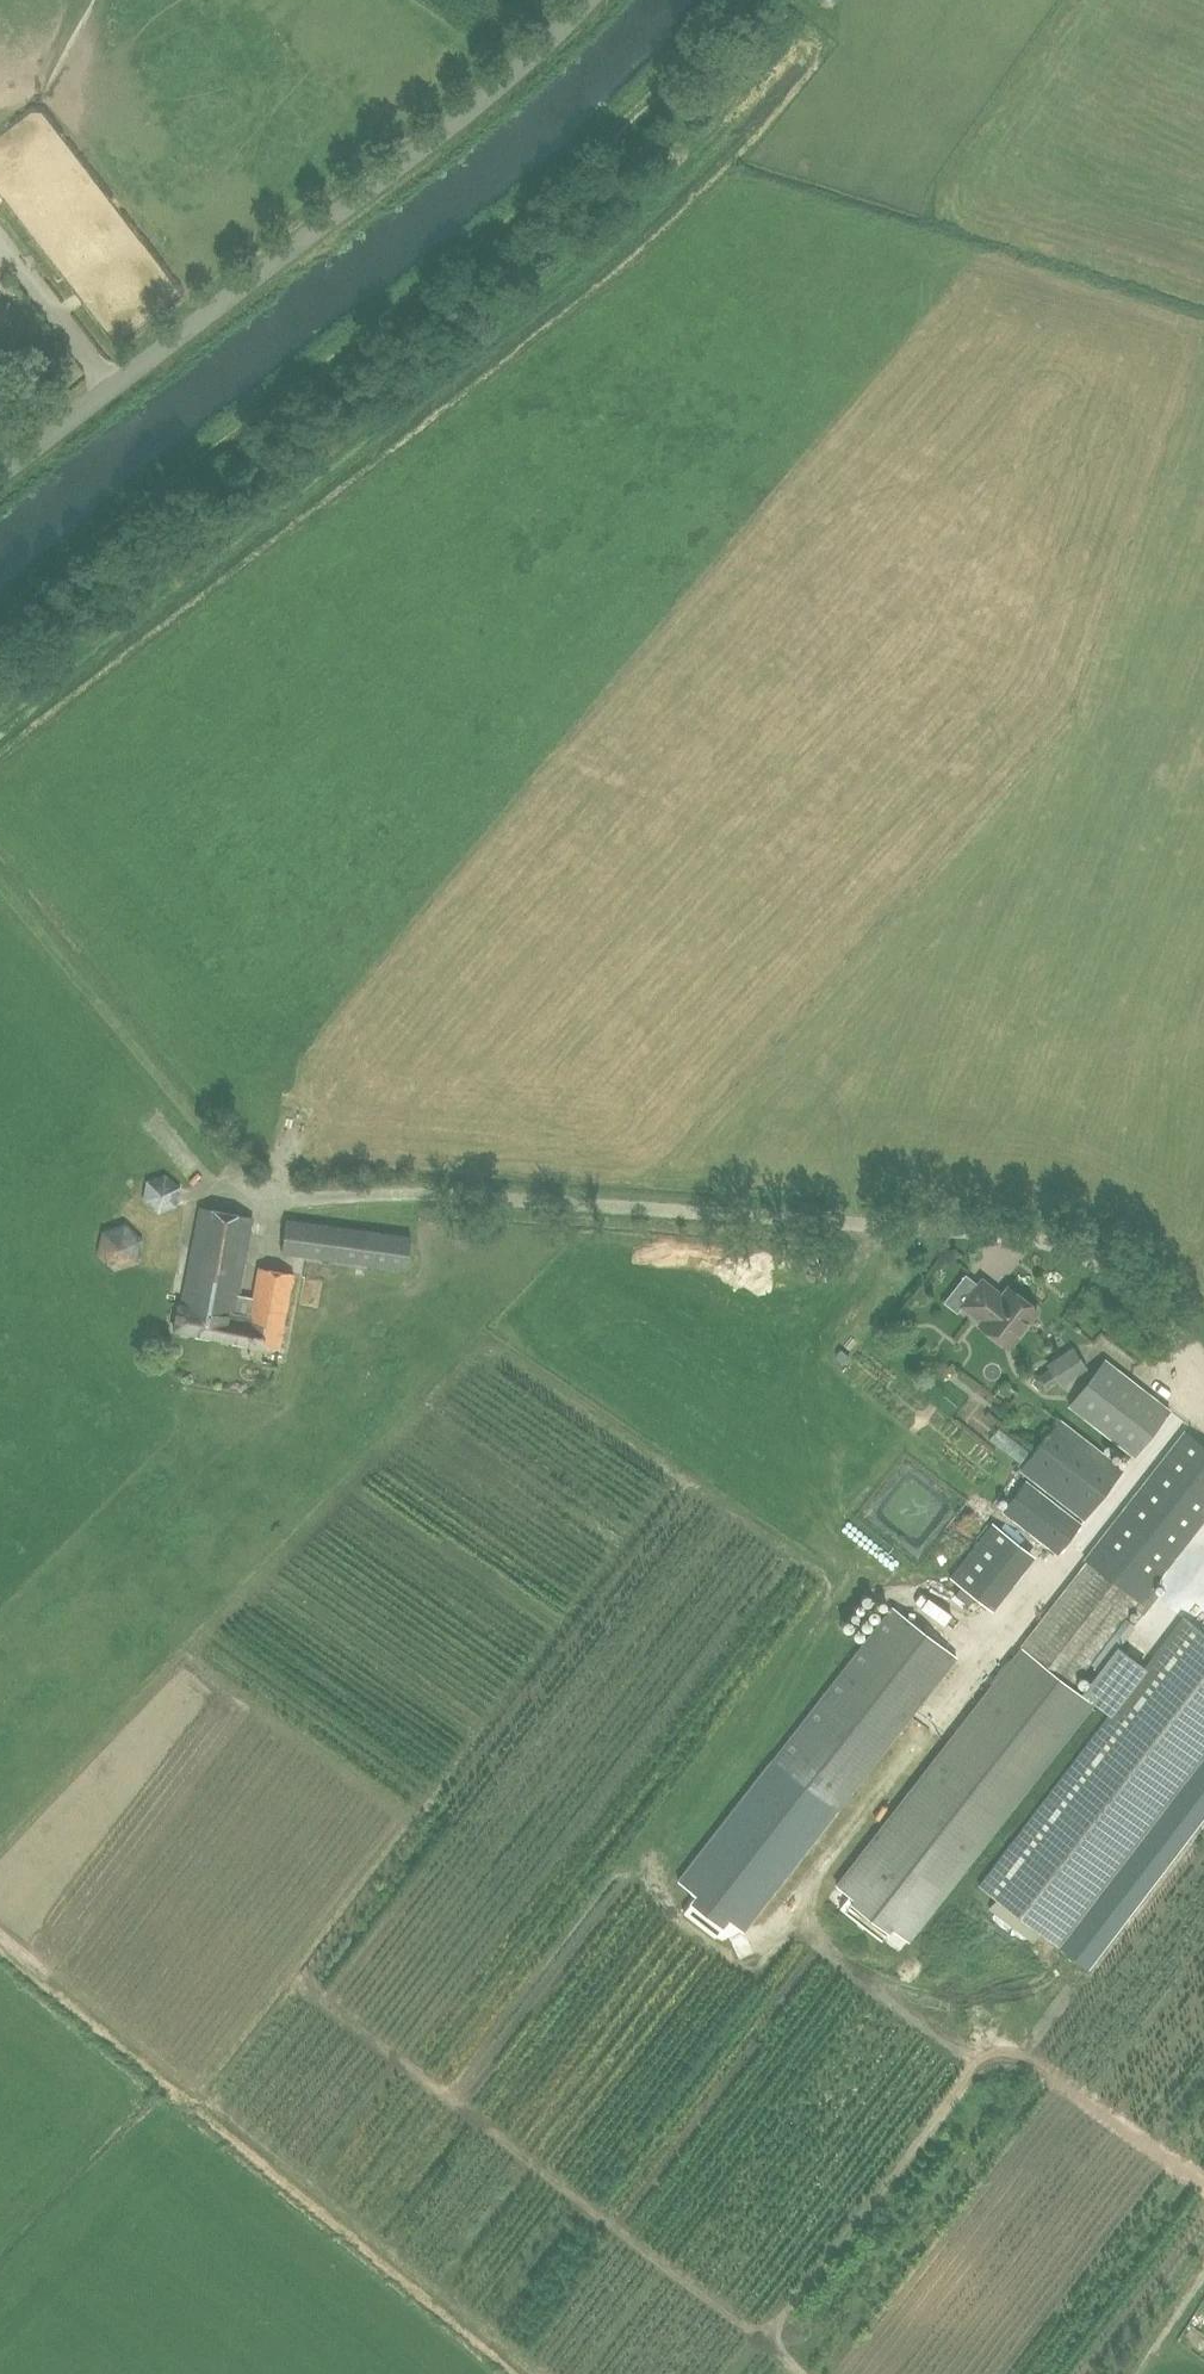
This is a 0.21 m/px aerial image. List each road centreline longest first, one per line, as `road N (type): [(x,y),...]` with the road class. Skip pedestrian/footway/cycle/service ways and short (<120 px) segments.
road 1 (track): [(0,618),(472,259),(610,134),(732,0)]
road 2 (unclassified): [(0,476),(443,131),(586,0)]

